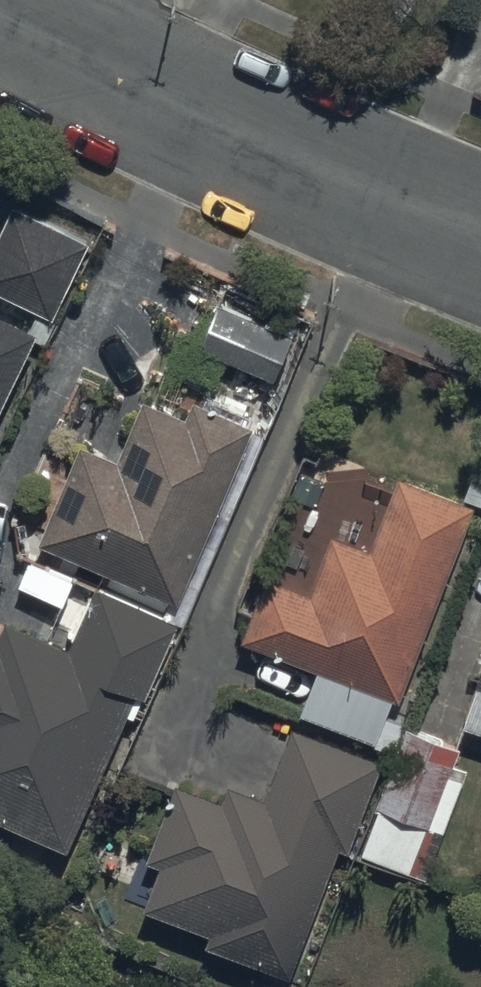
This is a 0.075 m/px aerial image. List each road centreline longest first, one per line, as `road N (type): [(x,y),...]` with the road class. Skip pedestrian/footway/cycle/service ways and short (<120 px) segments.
road 1 (residential): [(0,23),(480,245)]

